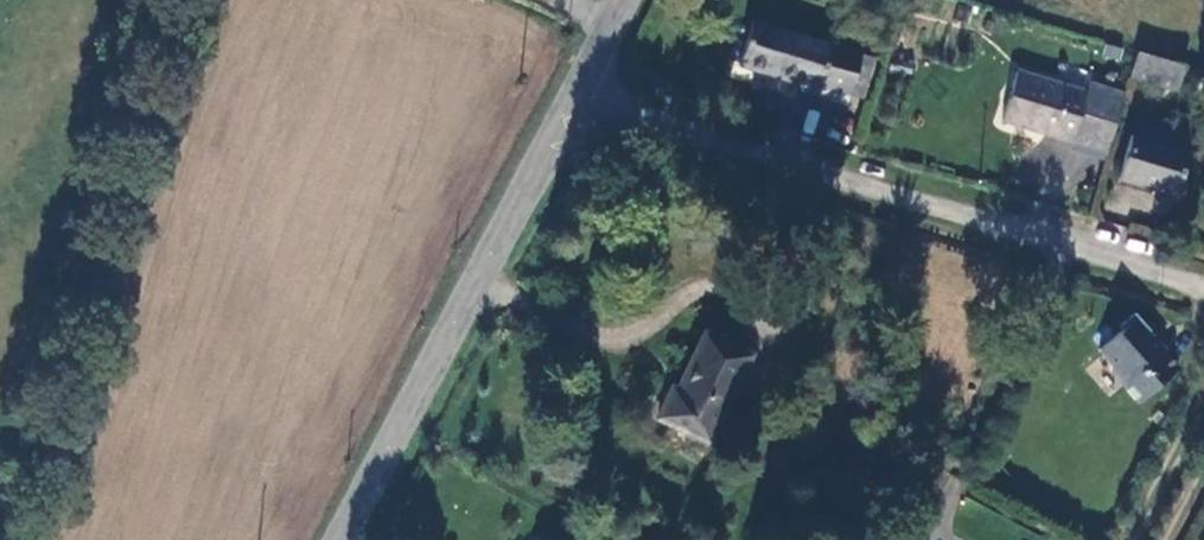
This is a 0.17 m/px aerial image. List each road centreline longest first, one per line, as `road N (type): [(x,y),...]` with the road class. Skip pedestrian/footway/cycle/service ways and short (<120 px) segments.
road 1 (secondary): [(341,539),(625,0)]

